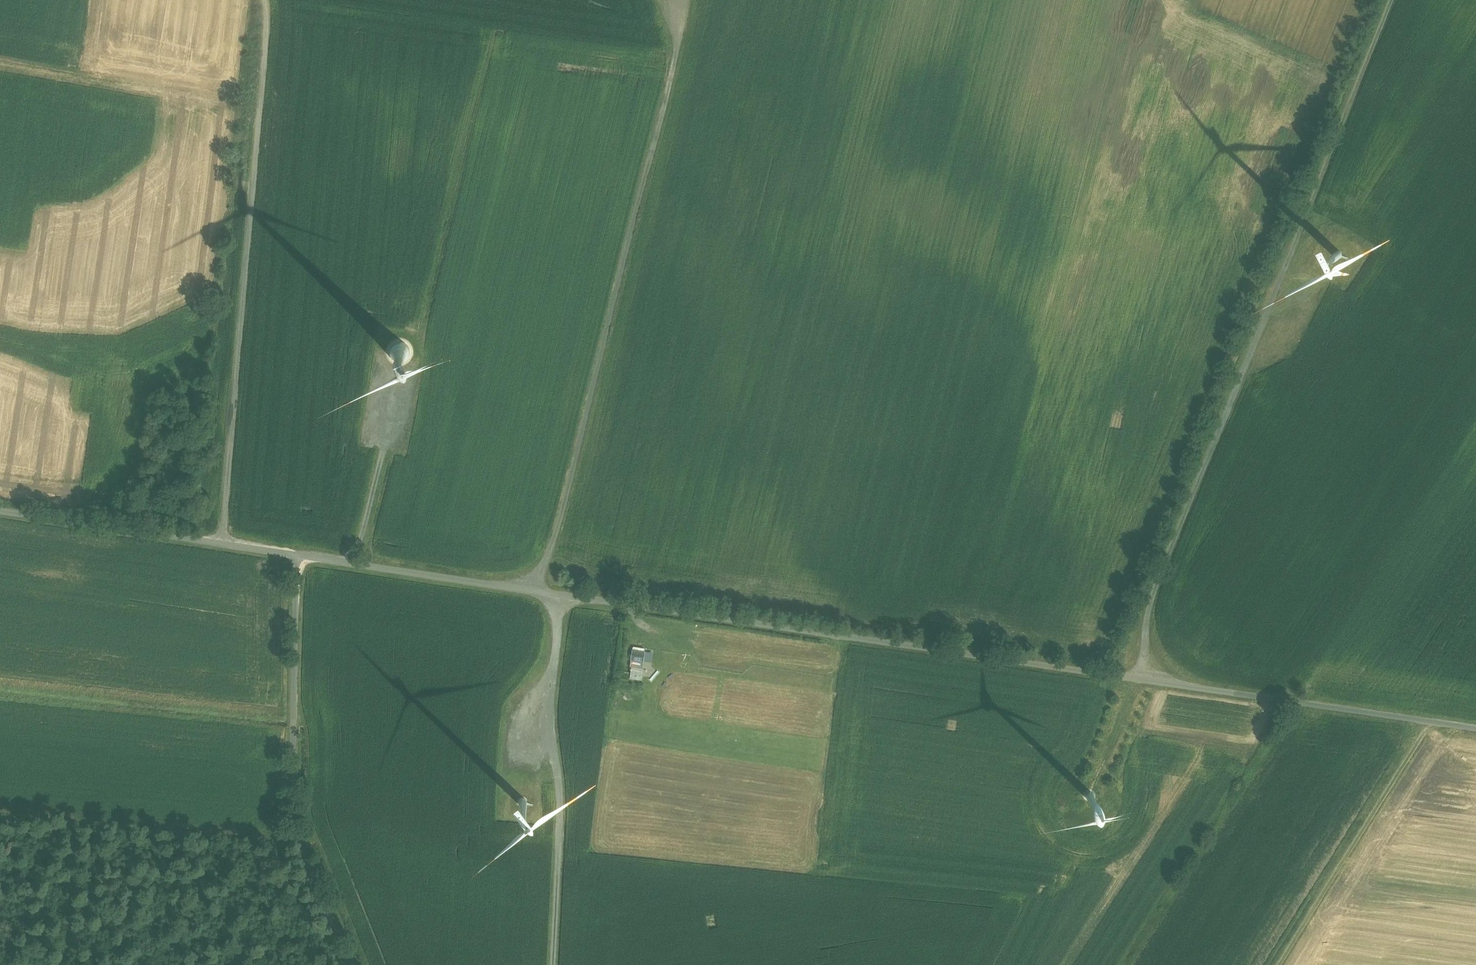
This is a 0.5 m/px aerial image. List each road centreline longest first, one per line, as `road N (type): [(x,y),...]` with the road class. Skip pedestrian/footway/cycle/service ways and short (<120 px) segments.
road 1 (unclassified): [(302,556),(1475,727)]
road 2 (track): [(272,552),(243,532),(229,475),(269,0)]
road 3 (unclassified): [(302,556),(291,822),(346,964)]
road 4 (unclassified): [(0,513),(302,556)]
road 5 (track): [(1429,722),(1280,964)]
road 6 (track): [(302,556),(347,537),(383,365)]

